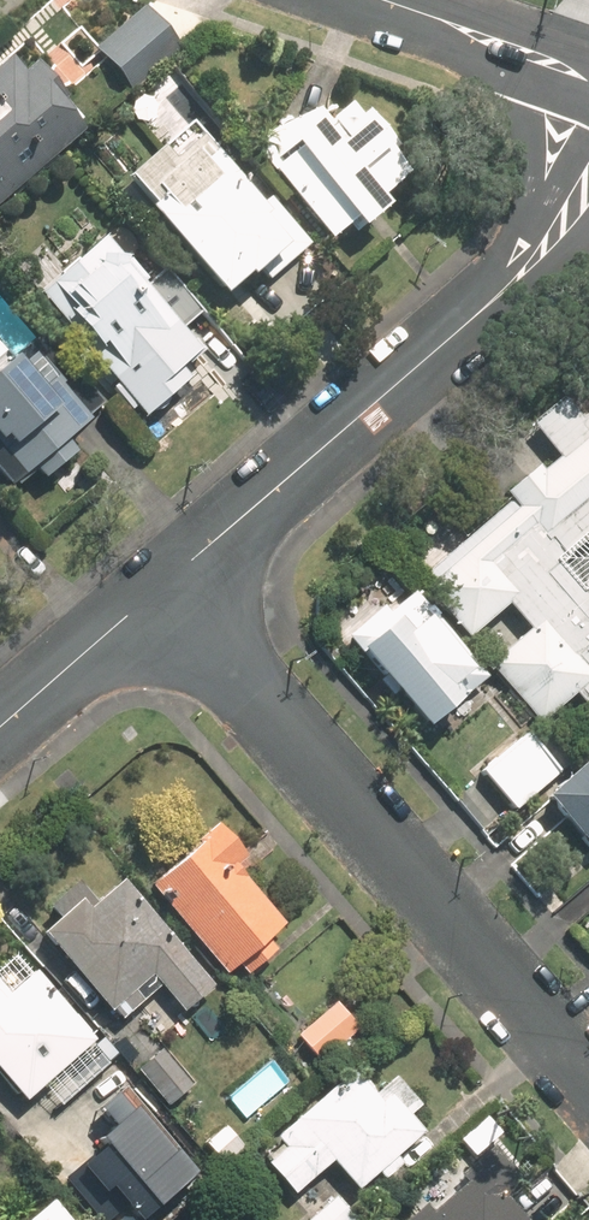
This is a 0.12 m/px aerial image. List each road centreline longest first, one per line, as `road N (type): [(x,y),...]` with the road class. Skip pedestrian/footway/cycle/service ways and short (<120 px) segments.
road 1 (tertiary): [(588,1085),(159,589)]
road 2 (residential): [(588,173),(565,215),(493,302),(159,589)]
road 3 (residential): [(384,0),(588,78)]
road 4 (tertiary): [(159,589),(0,726)]

